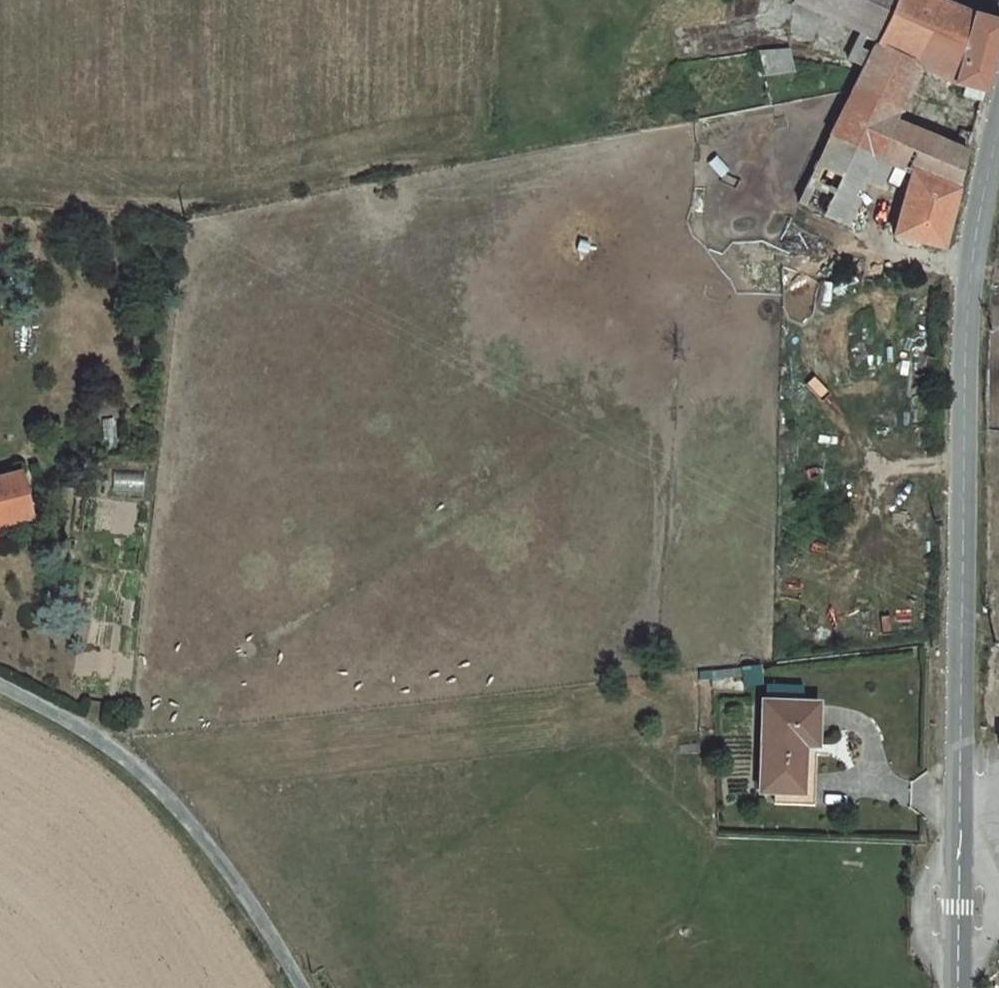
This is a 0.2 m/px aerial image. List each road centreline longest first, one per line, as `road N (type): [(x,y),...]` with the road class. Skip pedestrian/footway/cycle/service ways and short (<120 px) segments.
road 1 (primary): [(956,987),(967,313),(998,162)]
road 2 (unclassified): [(294,987),(249,909),(172,804),(76,725),(0,687)]

